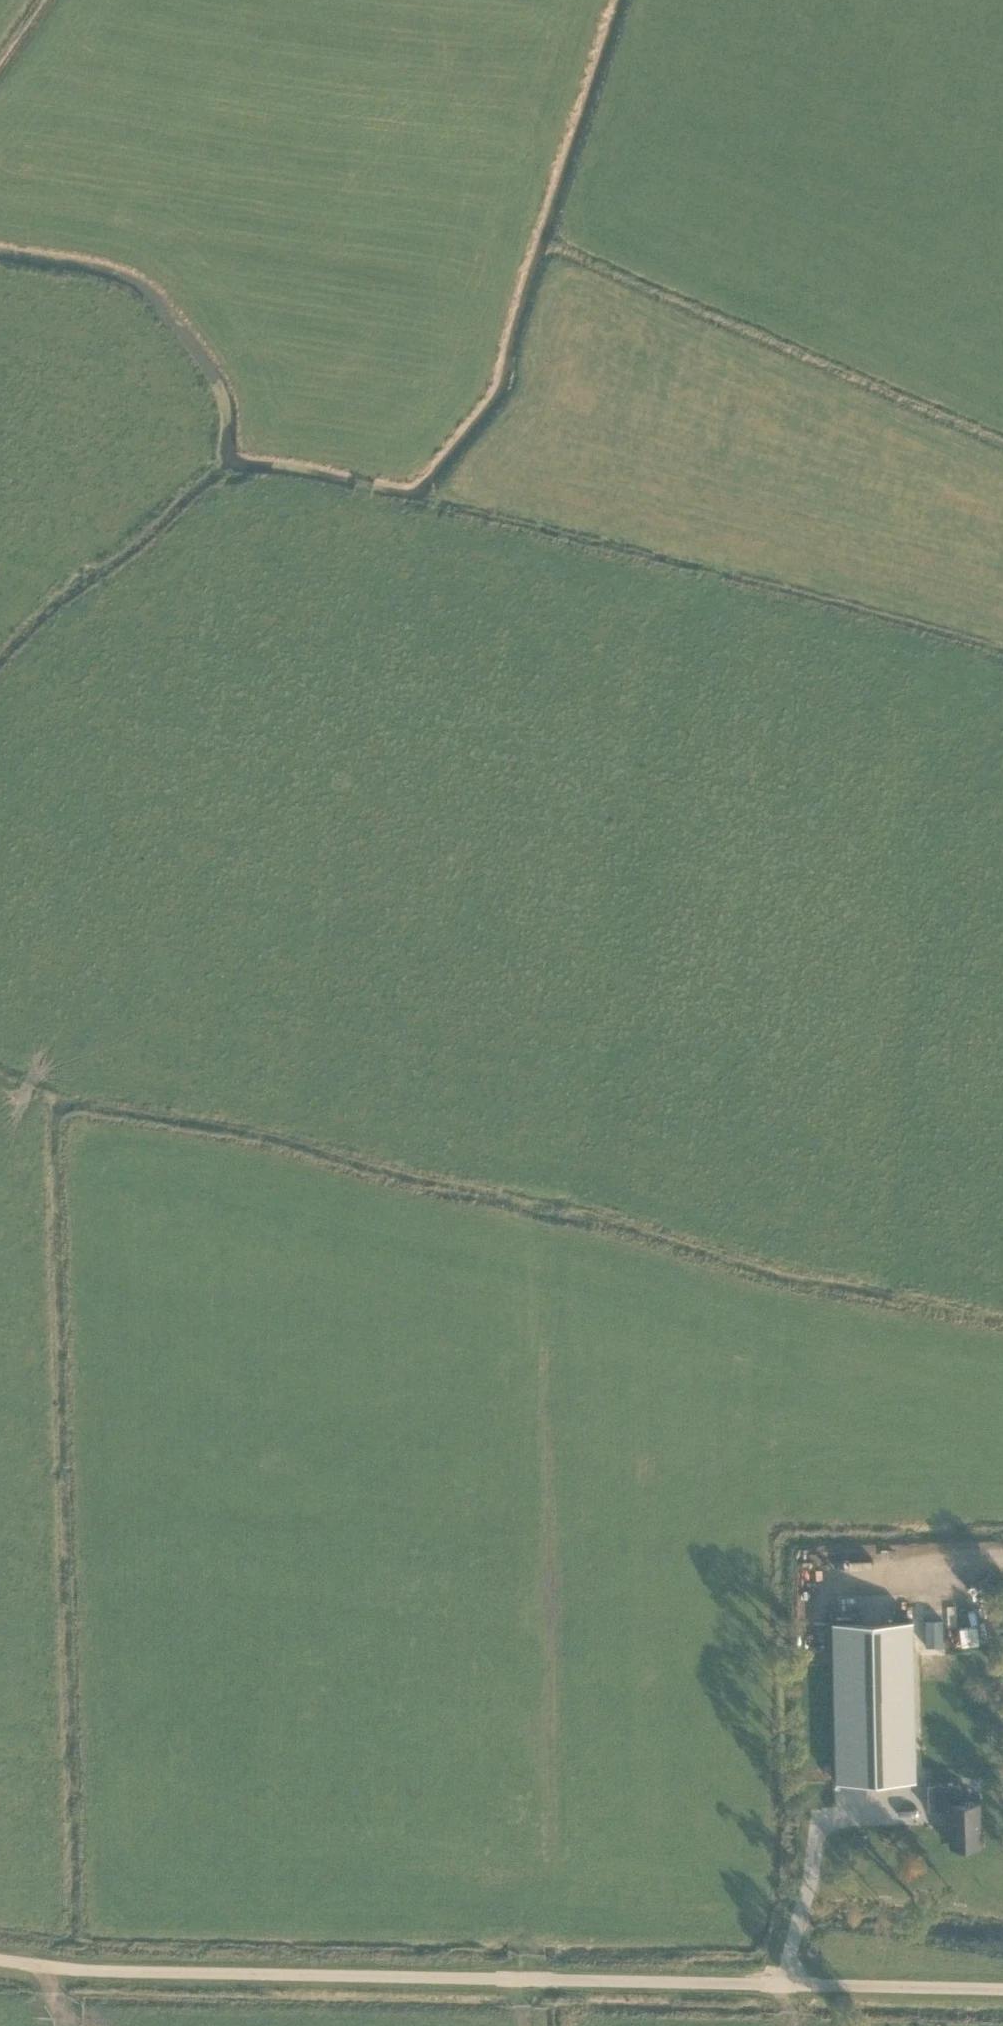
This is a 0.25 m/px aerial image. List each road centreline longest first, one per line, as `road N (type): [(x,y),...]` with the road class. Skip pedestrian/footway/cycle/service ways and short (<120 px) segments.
road 1 (unclassified): [(1002,1986),(82,1968),(0,1957)]

